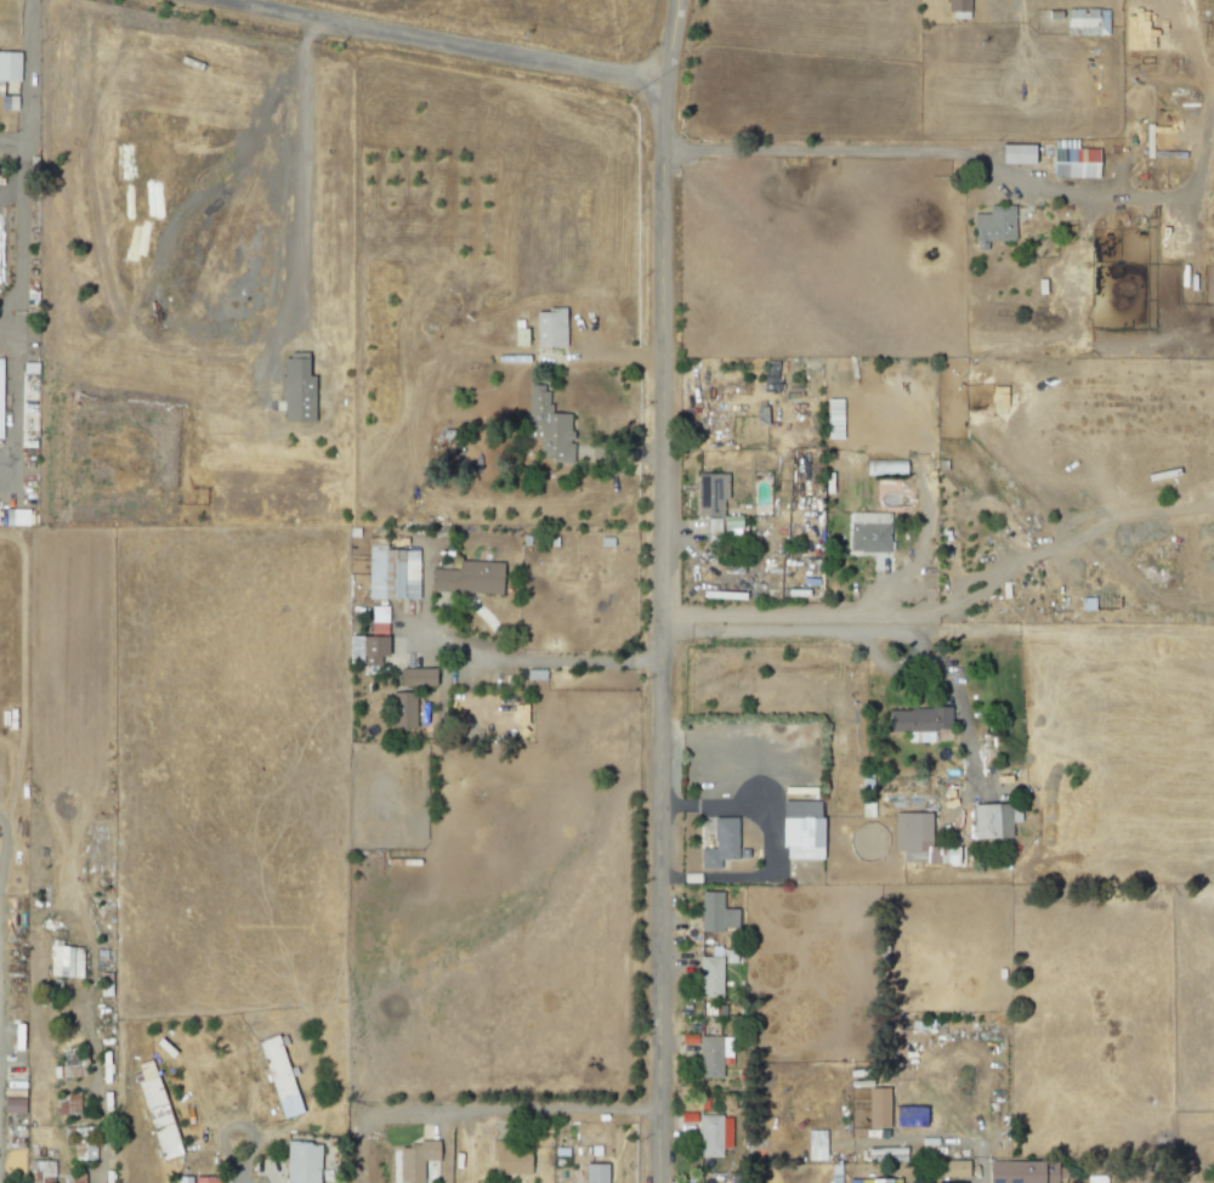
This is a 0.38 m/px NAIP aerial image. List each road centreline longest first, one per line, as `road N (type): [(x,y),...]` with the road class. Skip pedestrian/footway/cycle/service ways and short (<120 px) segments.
road 1 (residential): [(658,1182),(666,358),(658,87)]
road 2 (residential): [(664,158),(1130,163)]
road 3 (residential): [(205,0),(658,87)]
road 4 (residential): [(659,1110),(375,1105)]

